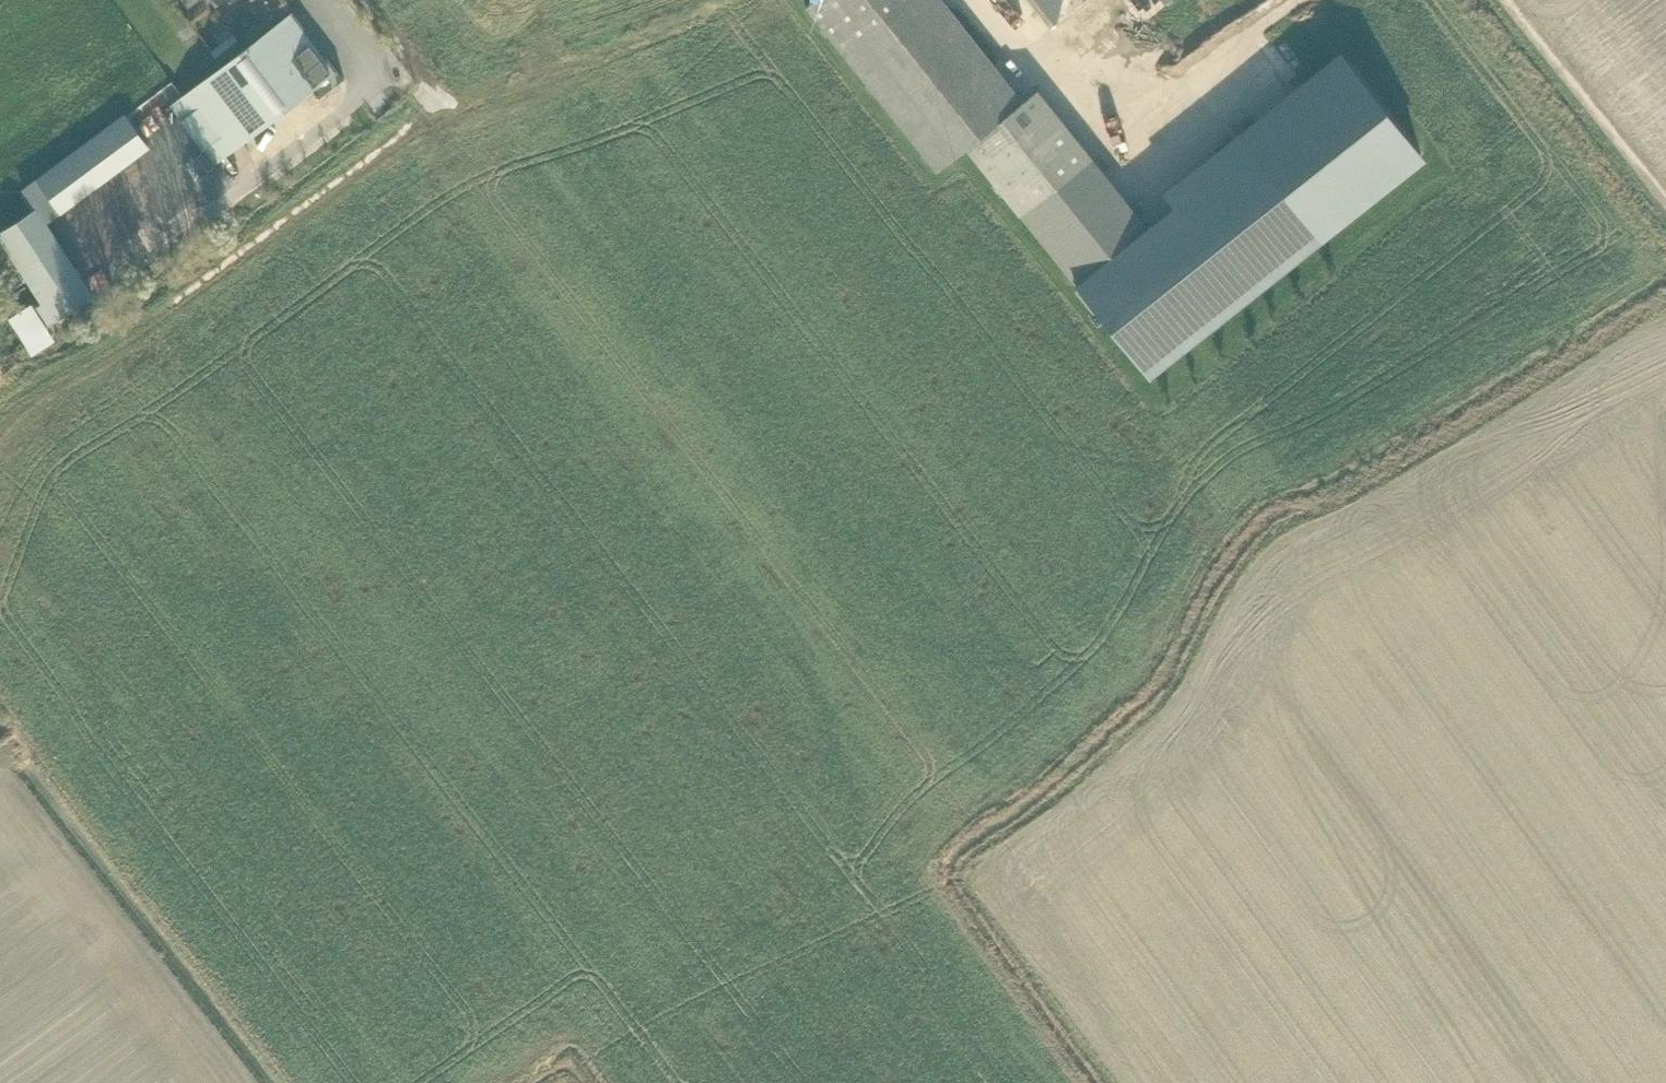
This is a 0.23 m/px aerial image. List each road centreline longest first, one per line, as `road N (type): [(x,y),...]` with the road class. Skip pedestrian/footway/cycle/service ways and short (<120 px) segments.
road 1 (track): [(1502,0),(1665,208)]
road 2 (track): [(1180,82),(1302,0)]

